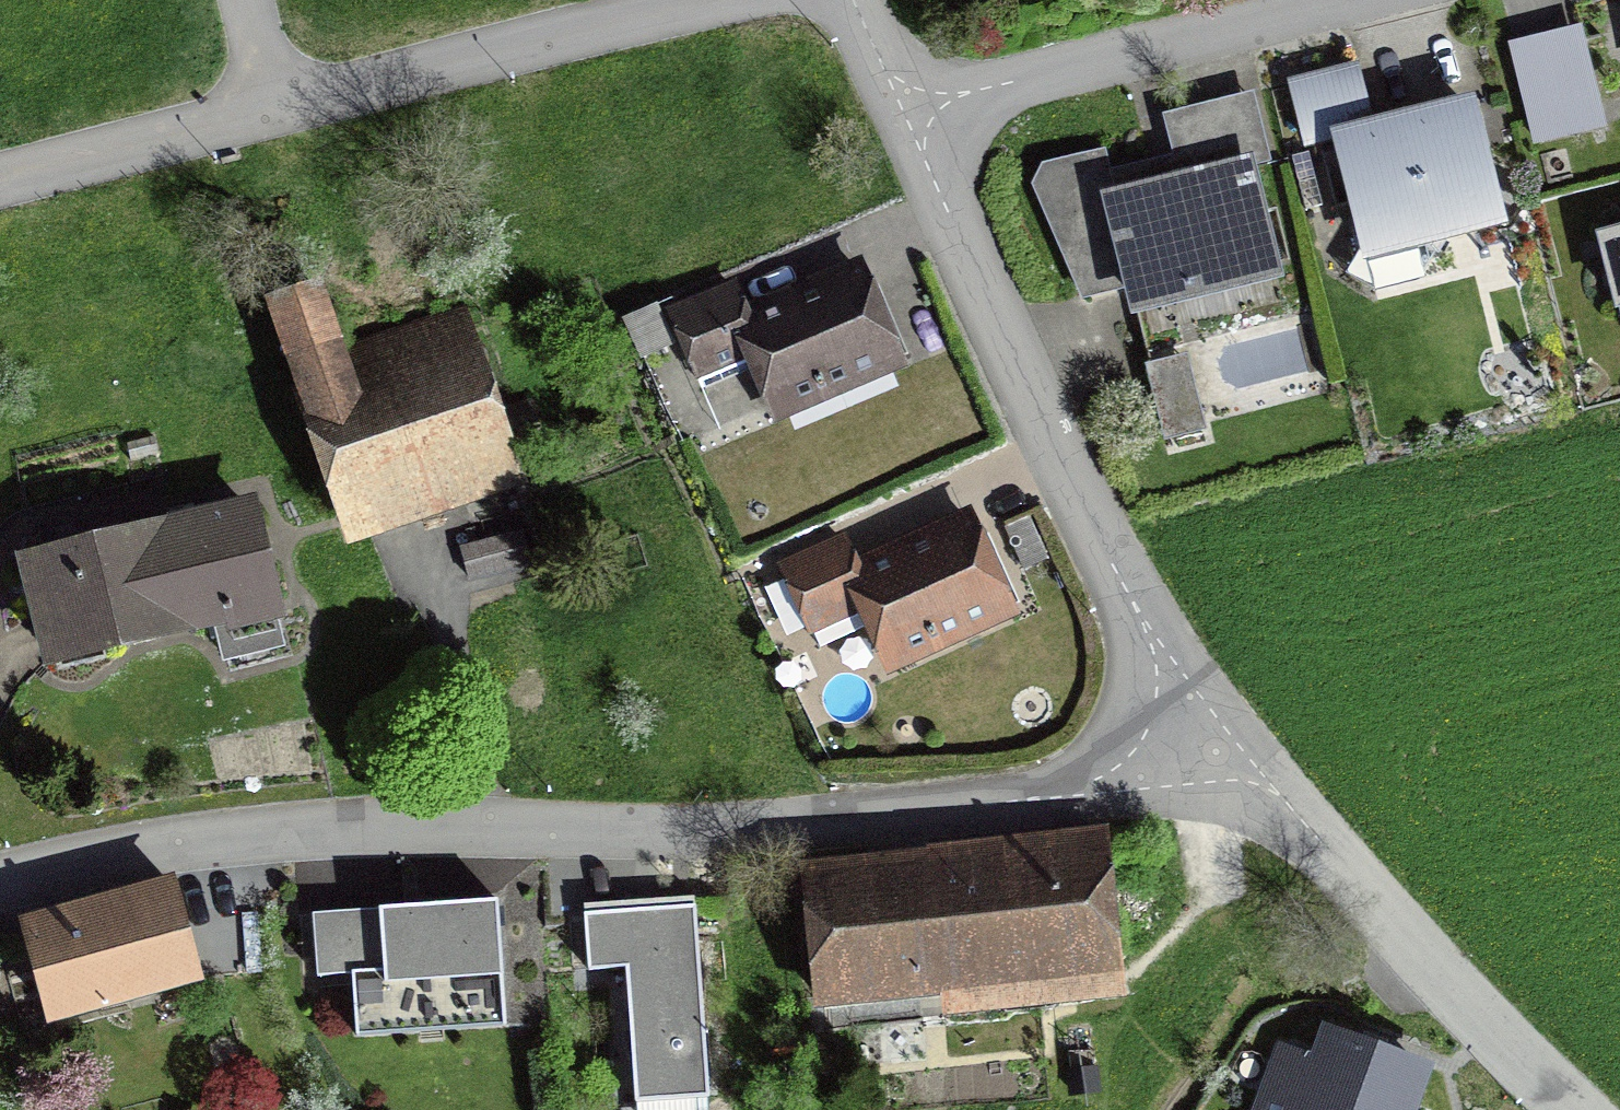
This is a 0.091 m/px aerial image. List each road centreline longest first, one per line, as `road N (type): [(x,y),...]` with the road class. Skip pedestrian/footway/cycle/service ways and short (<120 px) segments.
road 1 (residential): [(1156,739),(1060,793),(857,823),(315,831),(60,863),(0,879)]
road 2 (residential): [(694,0),(281,99),(20,172)]
road 3 (residential): [(1156,739),(1142,629),(897,116)]
road 4 (residential): [(1583,1109),(1257,789),(1156,739)]
road 5 (residential): [(1358,0),(897,116)]
road 6 (residential): [(897,116),(845,0)]

